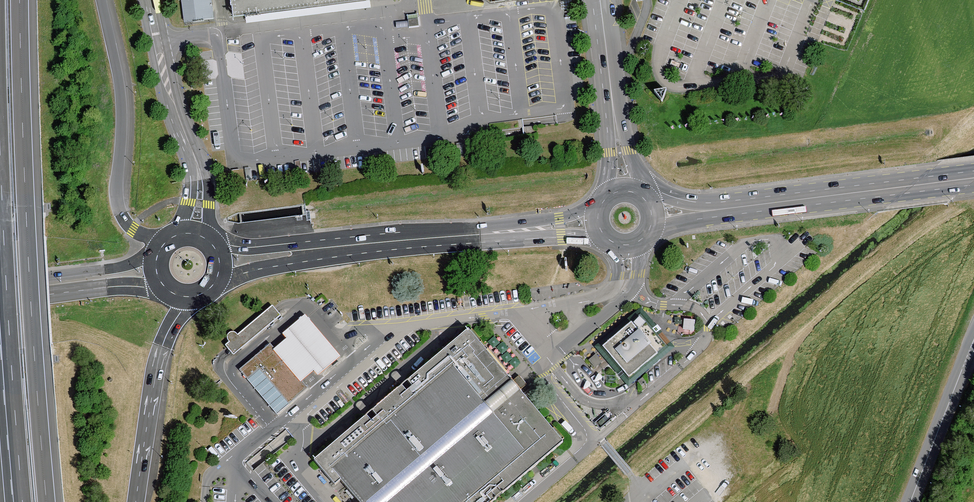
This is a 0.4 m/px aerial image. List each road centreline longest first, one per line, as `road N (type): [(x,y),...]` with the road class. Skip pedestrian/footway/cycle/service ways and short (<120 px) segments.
road 1 (motorway): [(47,501),(20,0)]
road 2 (secondary): [(599,204),(472,229),(249,248),(203,238)]
road 3 (secondary): [(211,286),(356,253),(602,237)]
road 4 (secondary): [(973,169),(709,203),(637,192)]
road 5 (secondary): [(651,230),(973,186)]
road 6 (motorway): [(166,243),(133,229),(119,208),(122,102),(101,0)]
road 7 (residential): [(148,0),(168,91),(199,177),(196,235)]
road 8 (motorway): [(136,501),(159,357),(192,296)]
road 9 (unclassified): [(592,0),(609,194)]
road 10 (unclassified): [(637,192),(608,0)]
road 11 (motorway): [(8,321),(22,501)]
road 12 (secondary): [(0,301),(118,286),(172,292)]
road 13 (secondary): [(160,251),(113,269),(0,283)]
road 14 (unclassified): [(968,354),(910,501)]
road 15 (motorway): [(0,167),(8,321)]

